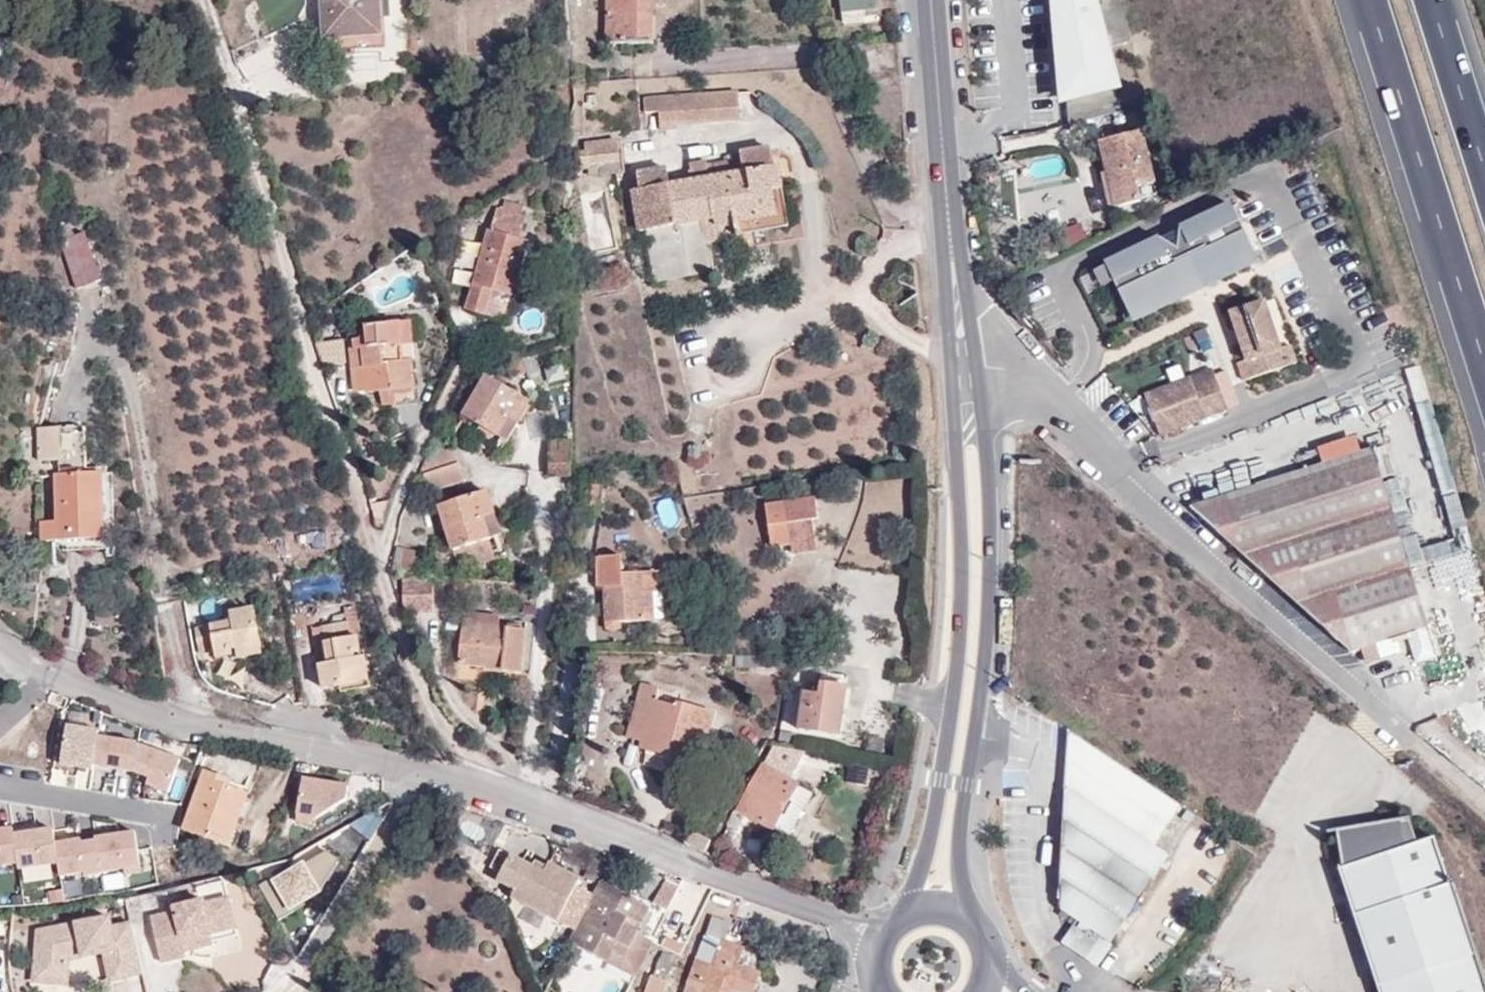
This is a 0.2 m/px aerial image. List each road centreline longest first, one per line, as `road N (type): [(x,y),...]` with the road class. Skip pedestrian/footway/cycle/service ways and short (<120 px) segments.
road 1 (residential): [(504,793),(452,727),(393,611),(356,465),(318,373),(210,0)]
road 2 (primary): [(966,919),(960,834),(983,673),(990,545),(978,362),(951,230)]
road 3 (primary): [(951,230),(957,660),(931,839),(911,910)]
road 4 (residential): [(504,793),(115,701),(0,641)]
road 5 (motorway): [(1370,0),(1484,365)]
road 6 (residential): [(839,919),(504,793)]
road 7 (primary): [(931,0),(951,230)]
road 8 (motorway): [(1484,160),(1434,0)]

